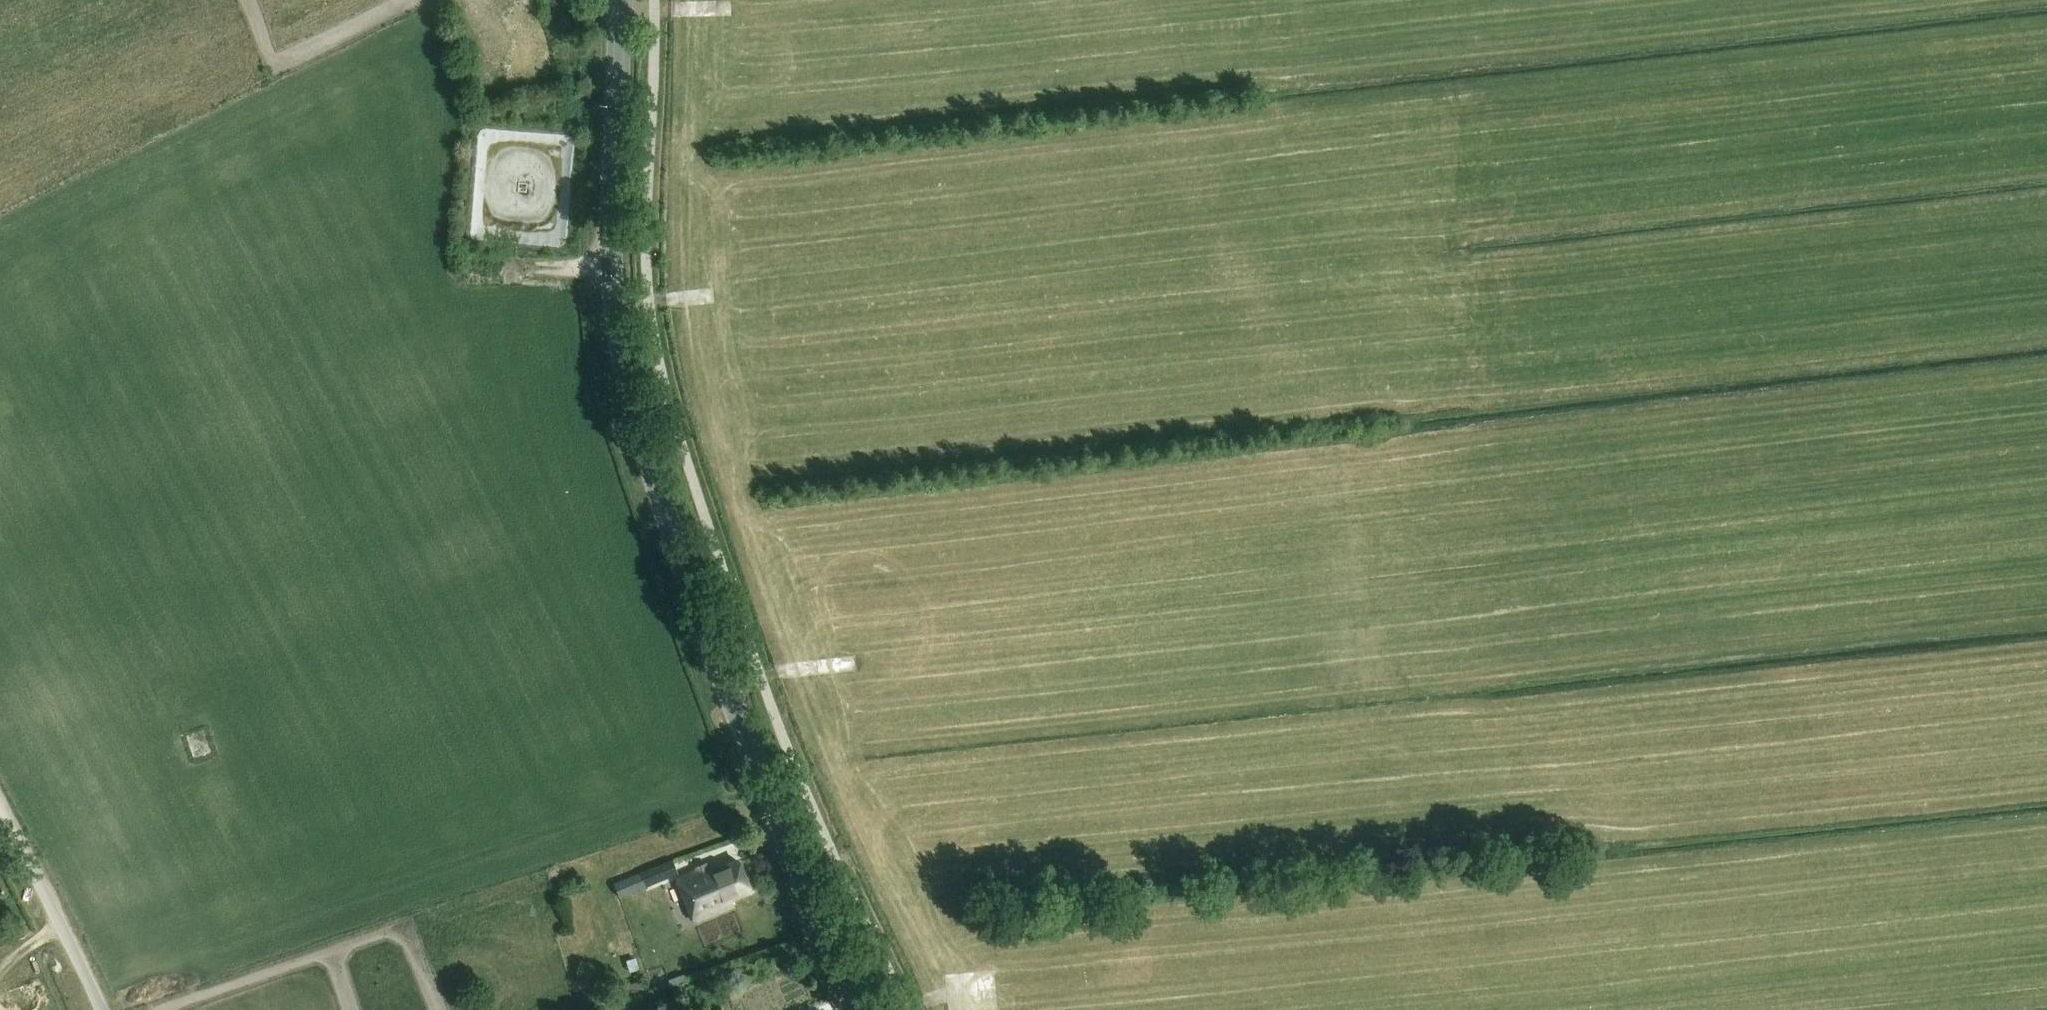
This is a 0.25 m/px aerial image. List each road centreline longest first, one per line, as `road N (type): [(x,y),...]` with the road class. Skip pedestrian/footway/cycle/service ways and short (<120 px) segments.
road 1 (tertiary): [(870,1009),(784,830),(642,427),(621,337),(614,240),(616,0)]
road 2 (unclassified): [(100,1009),(0,809)]

